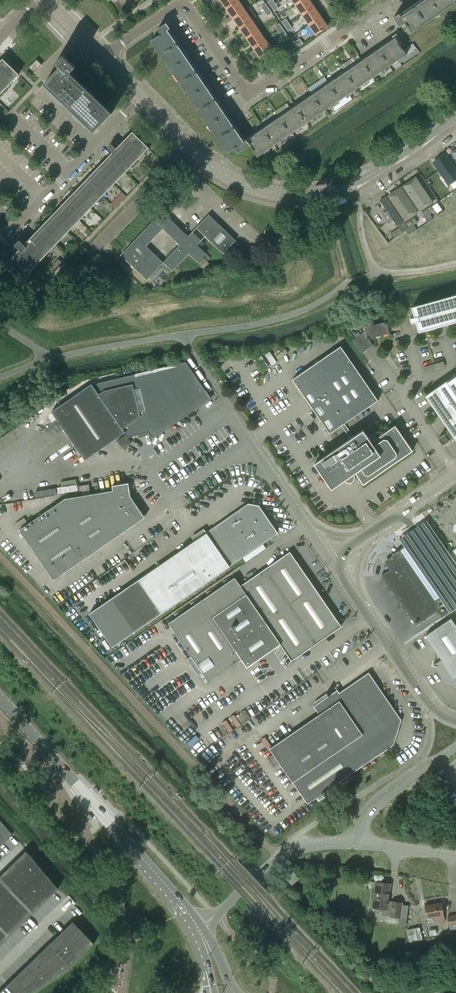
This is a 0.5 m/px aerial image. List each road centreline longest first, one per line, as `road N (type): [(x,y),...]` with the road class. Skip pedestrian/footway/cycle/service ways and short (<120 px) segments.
road 1 (residential): [(106,60),(183,2),(248,98),(393,0)]
road 2 (tertiary): [(194,925),(0,699)]
road 3 (unclassified): [(330,559),(428,702),(455,721)]
road 4 (residential): [(0,240),(140,96)]
road 5 (unclassified): [(194,925),(277,857),(358,843)]
road 6 (unclassified): [(330,559),(227,402)]
road 7 (residential): [(304,195),(290,238),(255,239),(177,167)]
road 8 (tertiary): [(455,117),(362,181),(304,195)]
road 9 (unclassified): [(455,477),(330,559)]
road 10 (unclassified): [(358,843),(380,804),(455,748)]
road 11 (residential): [(89,254),(177,167)]
road 12 (tertiary): [(304,195),(243,185),(193,151)]

